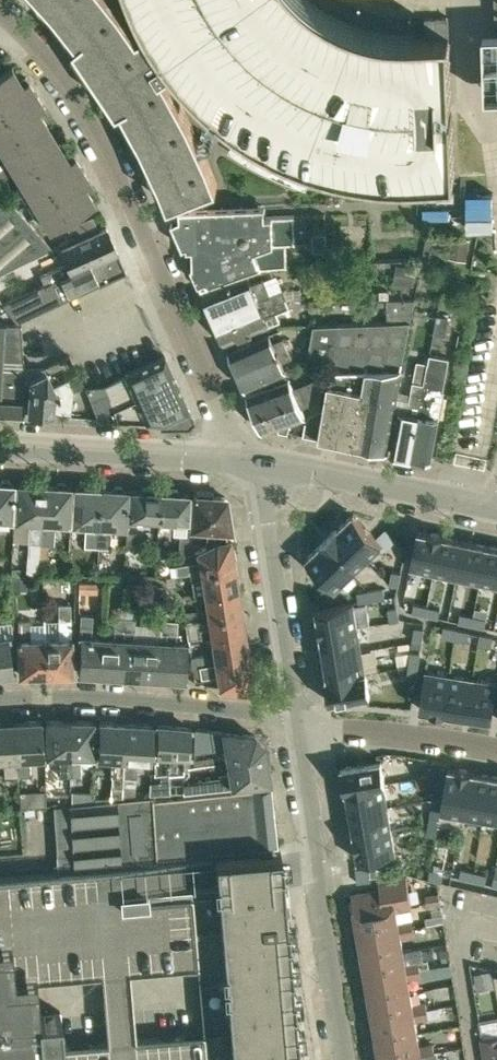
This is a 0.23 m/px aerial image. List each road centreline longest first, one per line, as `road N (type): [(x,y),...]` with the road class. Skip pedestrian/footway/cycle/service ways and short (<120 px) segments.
road 1 (residential): [(0,13),(82,109),(253,465)]
road 2 (residential): [(345,1059),(295,721)]
road 3 (residential): [(295,721),(165,702),(0,701)]
road 4 (residential): [(295,721),(253,465)]
road 5 (residential): [(253,465),(0,445)]
road 6 (residential): [(496,509),(253,465)]
road 7 (residential): [(295,721),(496,750)]

